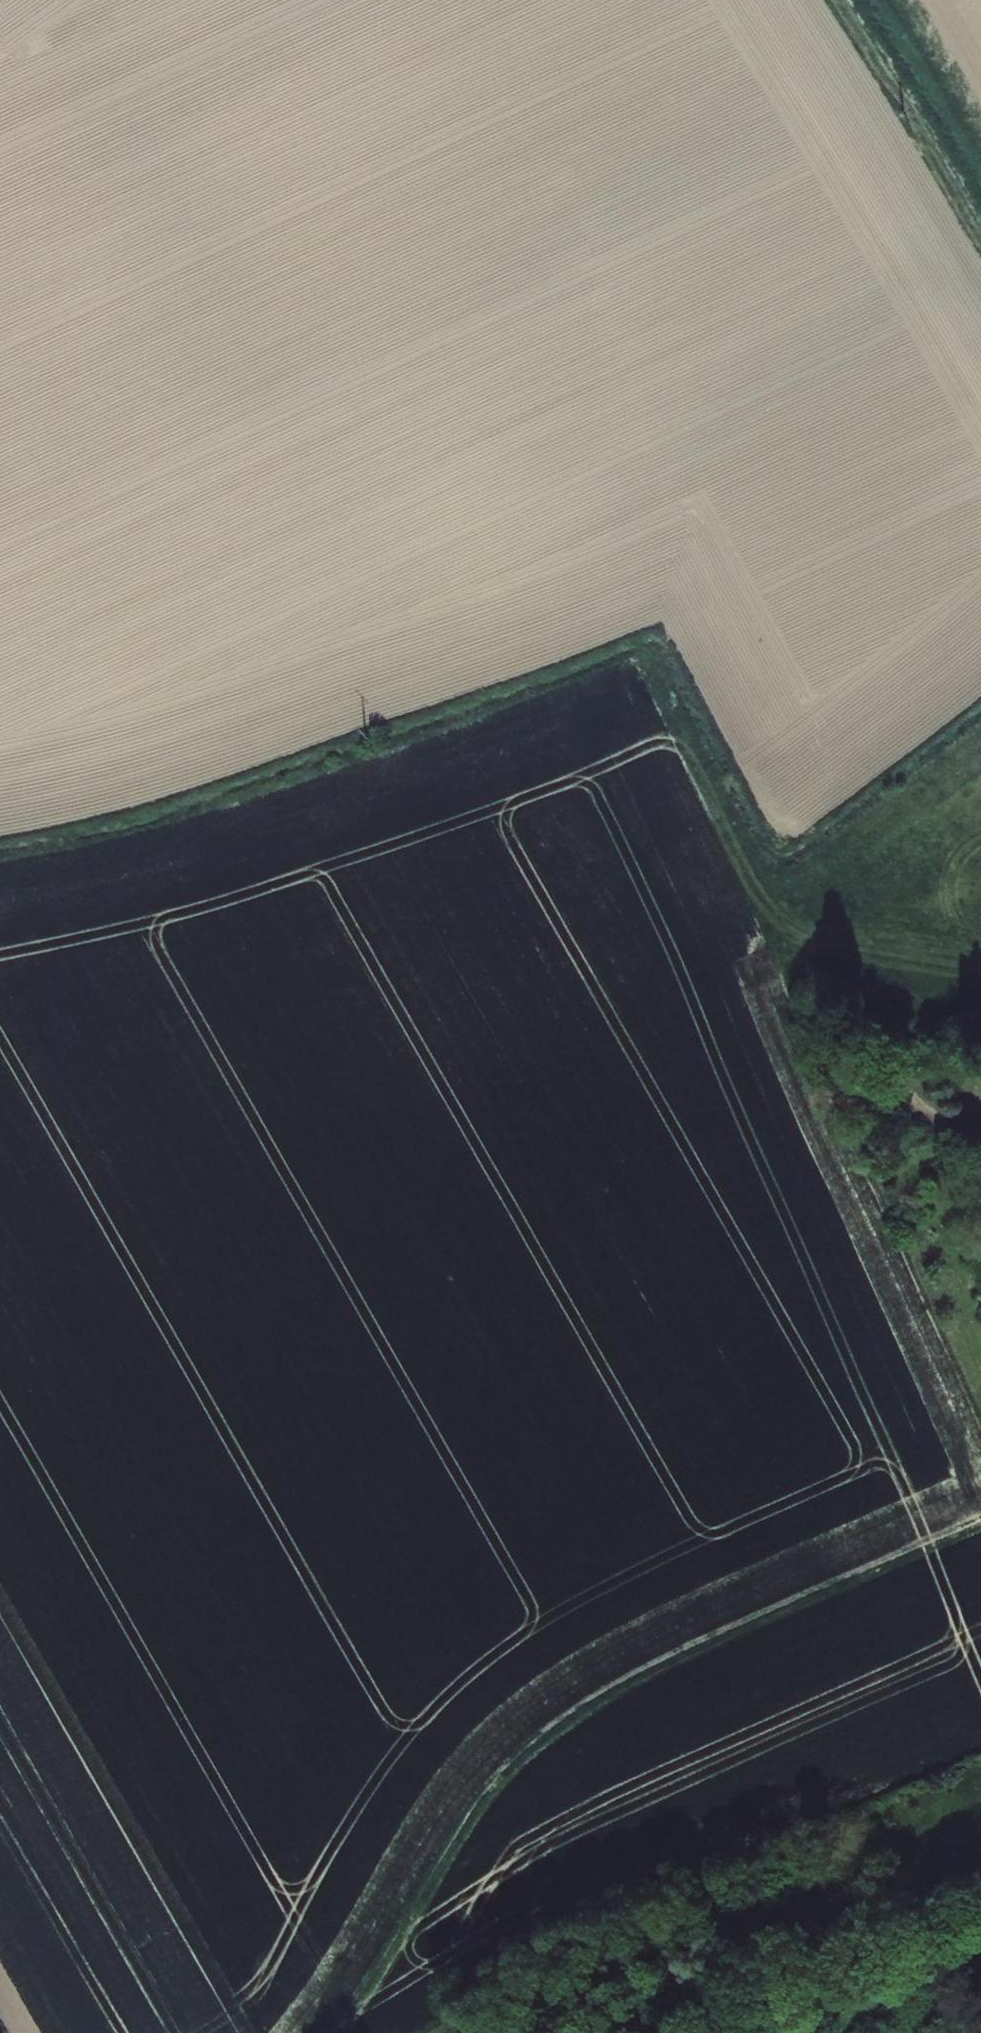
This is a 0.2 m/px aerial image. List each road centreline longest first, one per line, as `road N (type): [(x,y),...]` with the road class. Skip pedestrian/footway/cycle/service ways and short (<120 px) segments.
road 1 (track): [(326,2032),(503,1765),(600,1690),(980,1522)]
road 2 (track): [(980,234),(847,0)]

